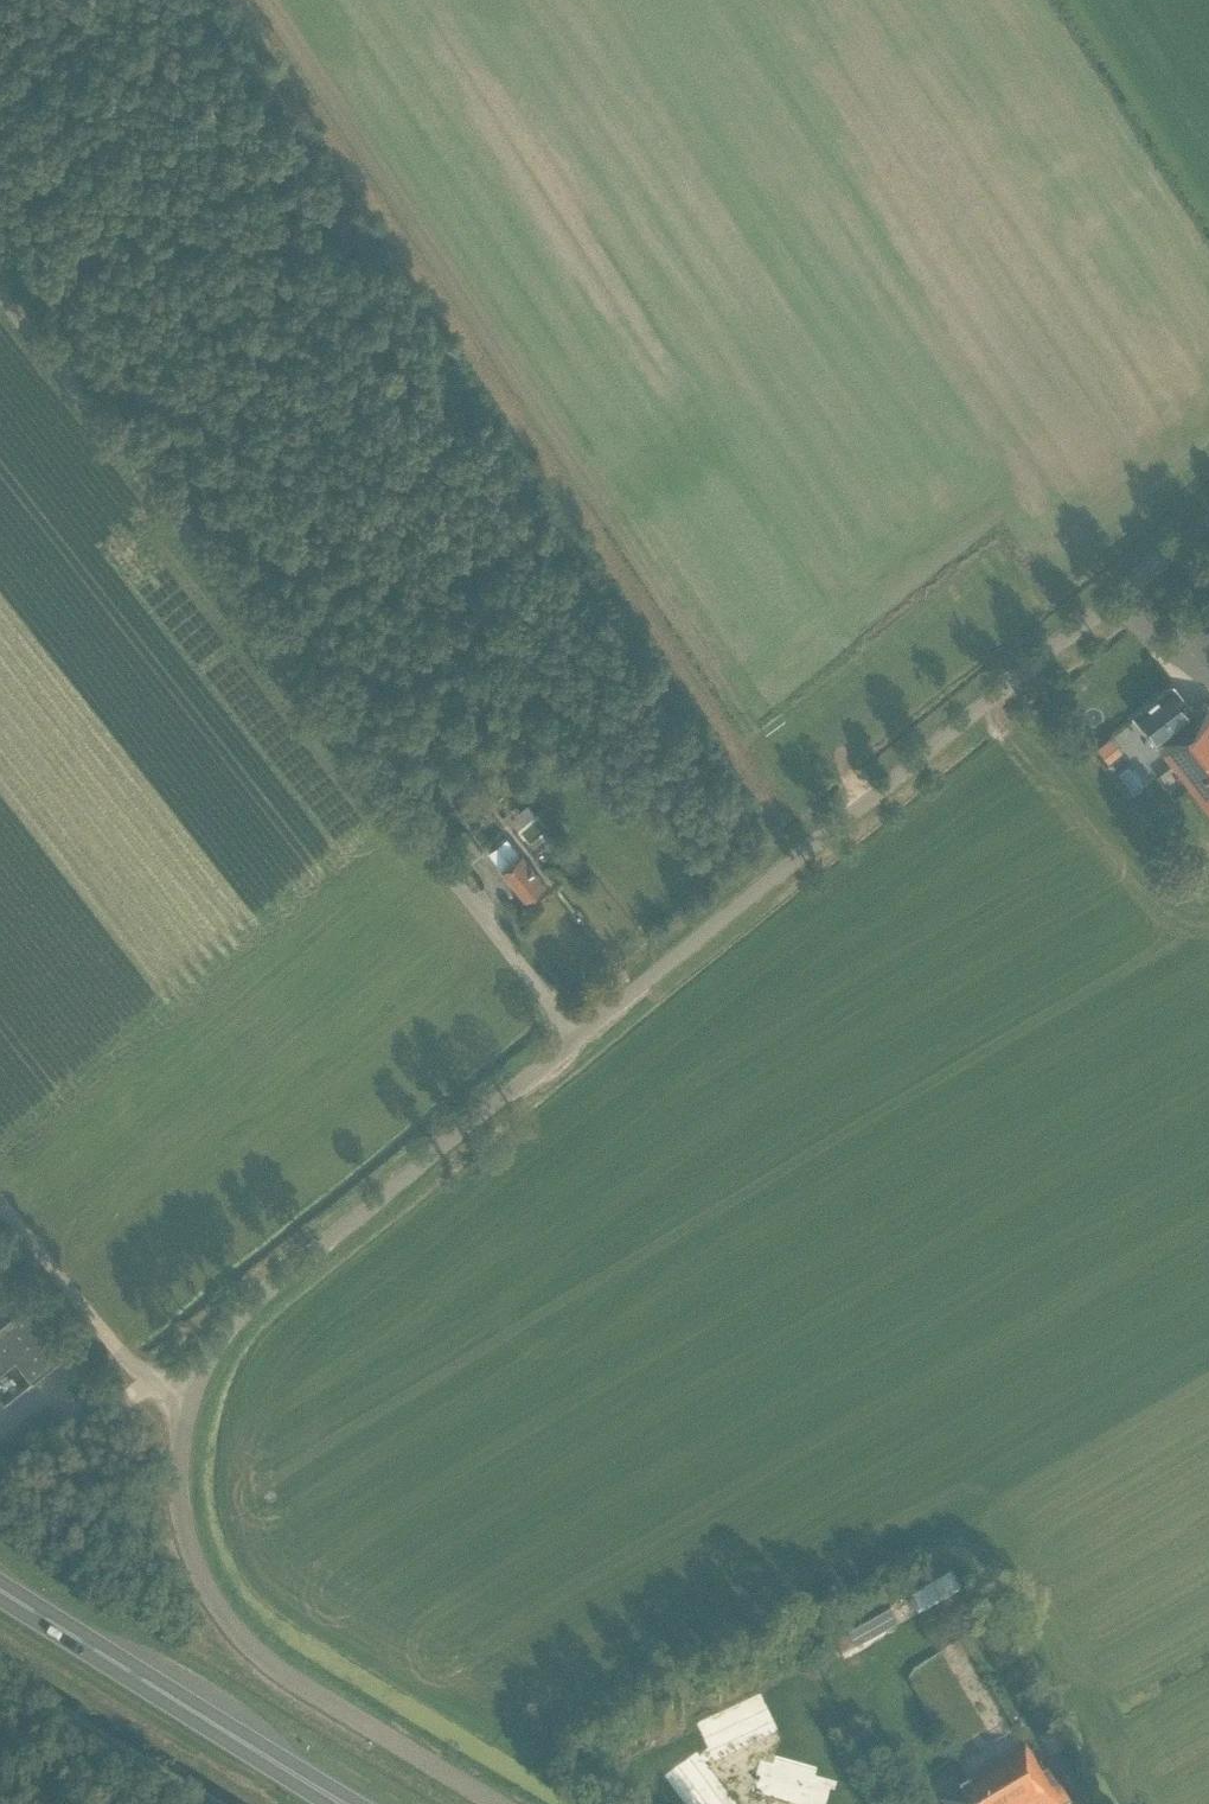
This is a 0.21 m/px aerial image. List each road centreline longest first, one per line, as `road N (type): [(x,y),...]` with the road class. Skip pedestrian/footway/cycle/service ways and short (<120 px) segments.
road 1 (unclassified): [(590,1045),(0,307)]
road 2 (unclassified): [(590,1045),(1208,525)]
road 3 (unclassified): [(502,1803),(280,1671),(223,1614),(196,1567),(178,1495),(192,1396)]
road 4 (unclassified): [(192,1396),(214,1347),(249,1306),(373,1204),(590,1045)]
road 5 (trunk): [(343,1803),(0,1589)]
road 6 (unclassified): [(192,1396),(151,1381),(130,1362),(0,1198)]

